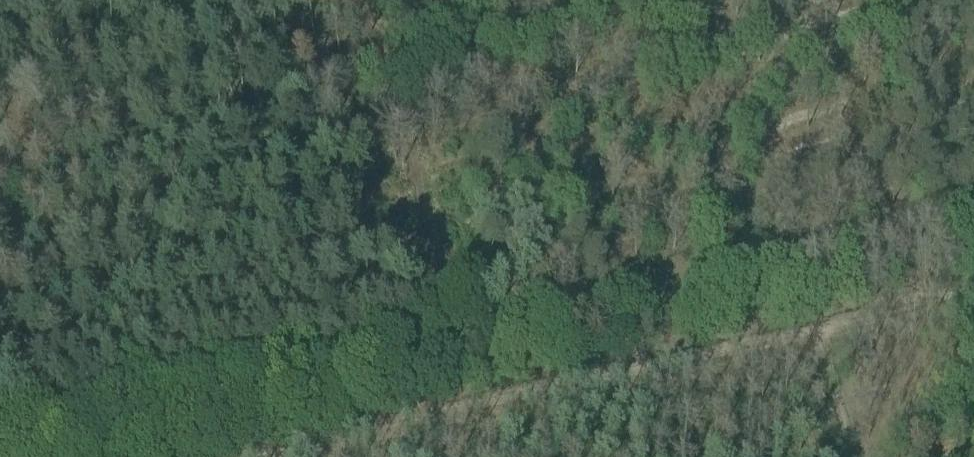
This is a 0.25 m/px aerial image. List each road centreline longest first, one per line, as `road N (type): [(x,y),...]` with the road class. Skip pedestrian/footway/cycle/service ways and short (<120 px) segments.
road 1 (track): [(973,209),(479,313),(0,428)]
road 2 (track): [(819,330),(217,456)]
road 3 (track): [(819,330),(973,296)]

